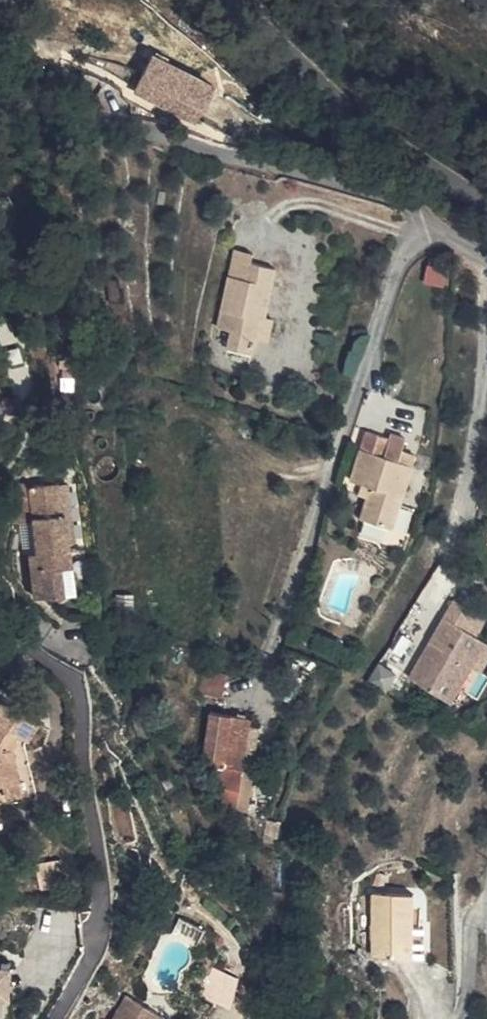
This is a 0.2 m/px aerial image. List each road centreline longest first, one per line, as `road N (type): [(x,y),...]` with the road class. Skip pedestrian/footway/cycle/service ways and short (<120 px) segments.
road 1 (residential): [(486,253),(388,192),(134,121),(0,113)]
road 2 (tertiary): [(238,0),(330,83),(486,198)]

